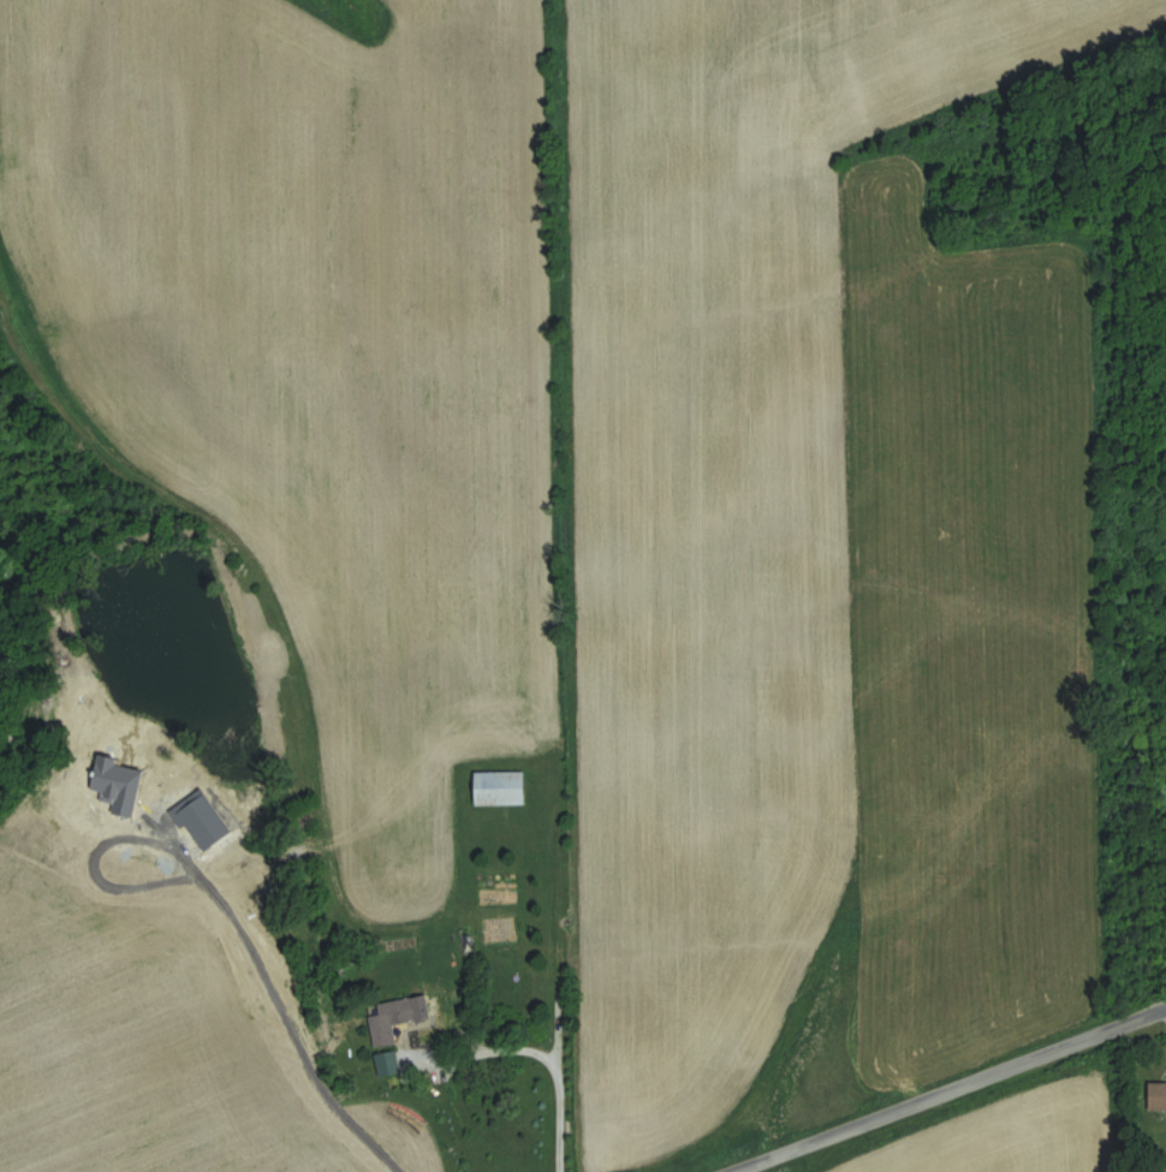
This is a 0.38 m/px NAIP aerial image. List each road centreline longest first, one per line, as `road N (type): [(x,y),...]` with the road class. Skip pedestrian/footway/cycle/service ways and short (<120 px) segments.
road 1 (residential): [(729,1171),(1165,999)]
road 2 (residential): [(559,1171),(561,807),(542,768)]

